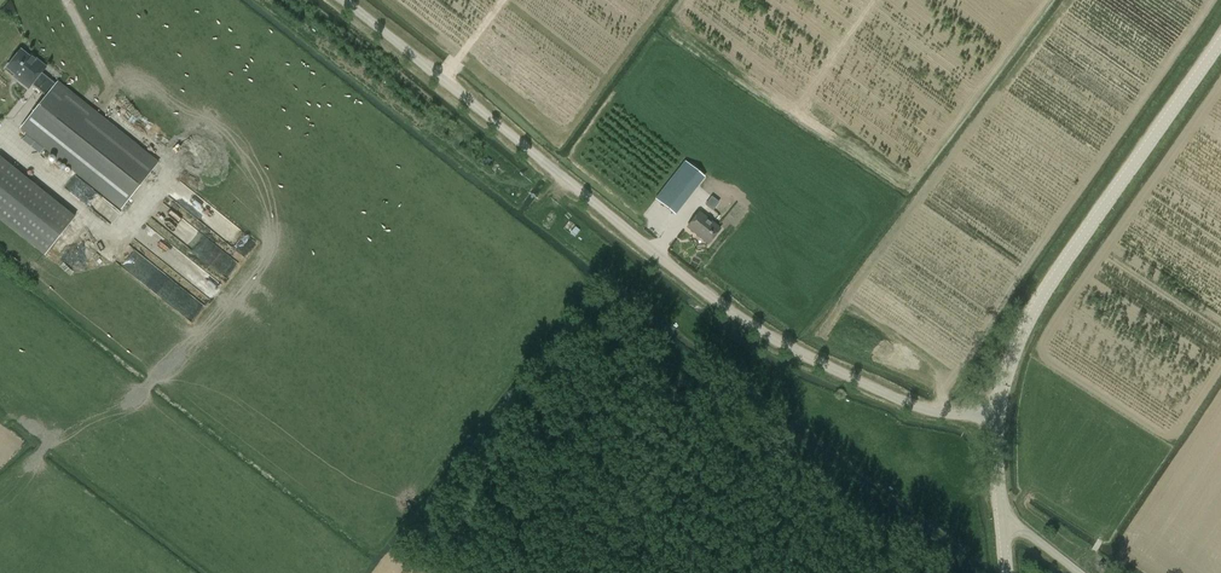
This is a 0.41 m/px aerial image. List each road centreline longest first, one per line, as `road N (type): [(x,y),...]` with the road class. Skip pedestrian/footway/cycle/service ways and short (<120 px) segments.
road 1 (unclassified): [(321,0),(471,127),(535,160),(744,326),(866,388),(990,412)]
road 2 (unclassified): [(990,412),(999,353),(1040,269),(1220,17)]

